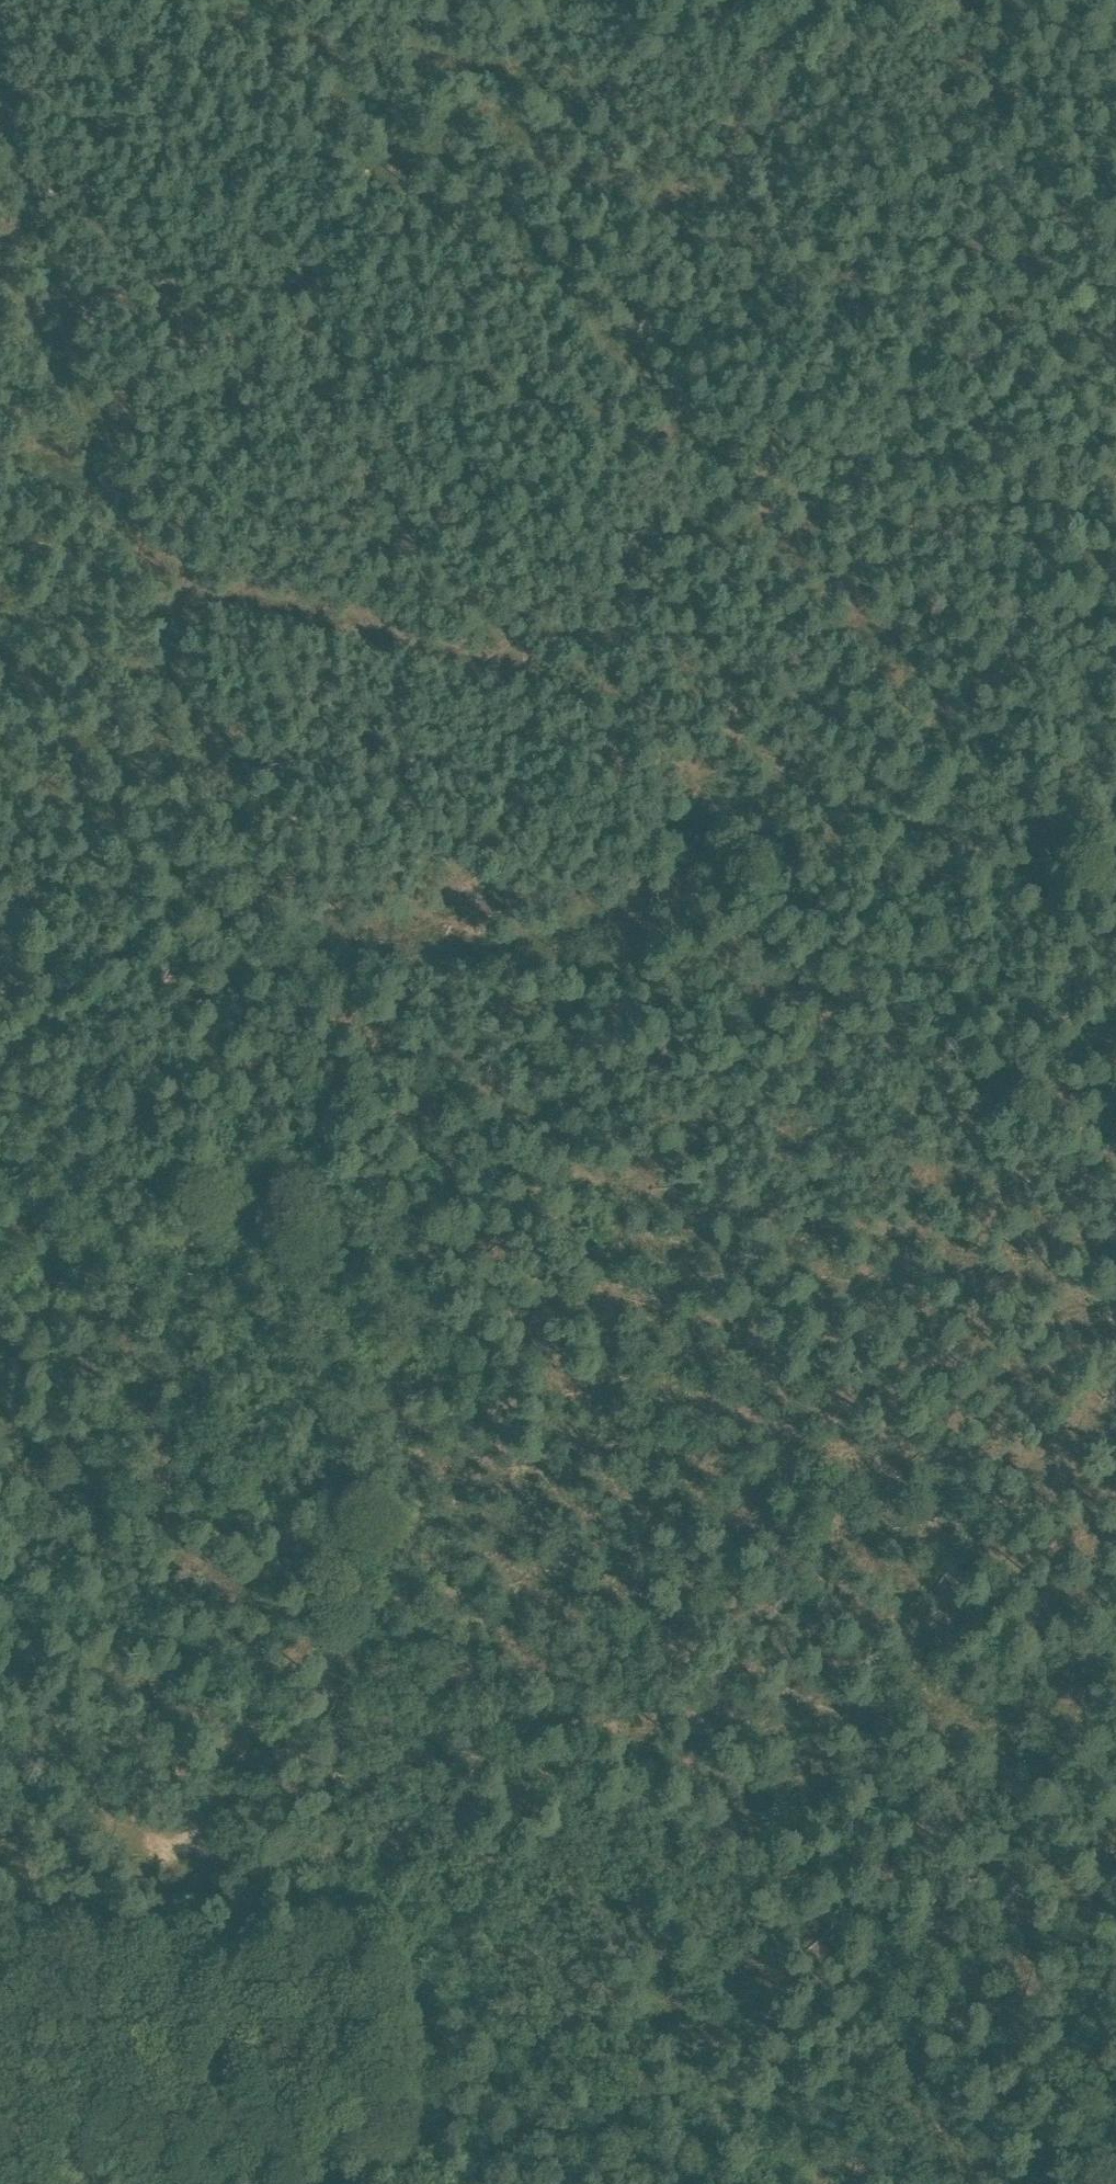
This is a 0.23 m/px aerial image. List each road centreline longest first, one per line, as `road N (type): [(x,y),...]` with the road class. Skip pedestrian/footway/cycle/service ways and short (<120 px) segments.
road 1 (track): [(0,102),(58,320),(241,881),(305,1181),(0,1155)]

